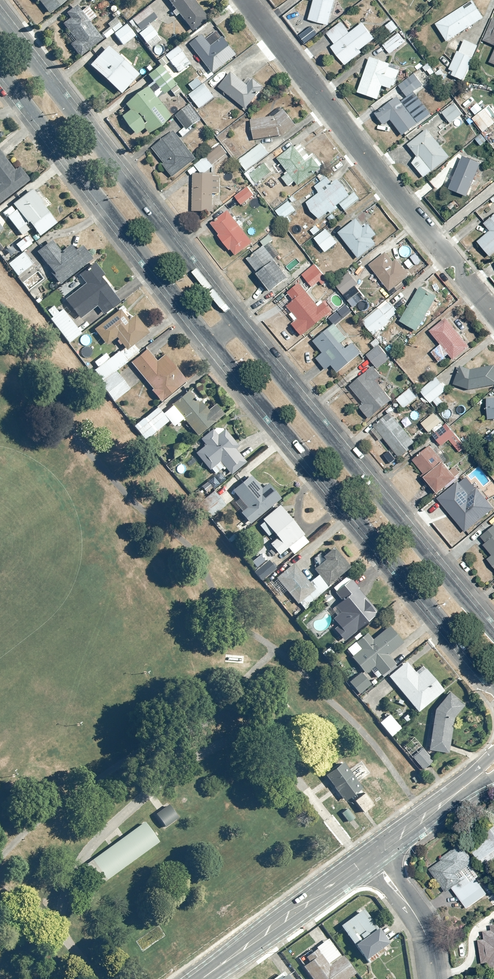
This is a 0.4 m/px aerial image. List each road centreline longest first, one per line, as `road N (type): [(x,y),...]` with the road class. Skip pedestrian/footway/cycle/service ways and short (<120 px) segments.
road 1 (secondary): [(493,682),(211,342)]
road 2 (secondary): [(233,326),(493,640)]
road 3 (residential): [(245,0),(493,313)]
road 4 (secondary): [(0,23),(233,326)]
road 5 (secondary): [(211,342),(0,68)]
road 6 (tertiary): [(201,978),(372,854)]
road 7 (residential): [(434,978),(422,927),(372,854)]

